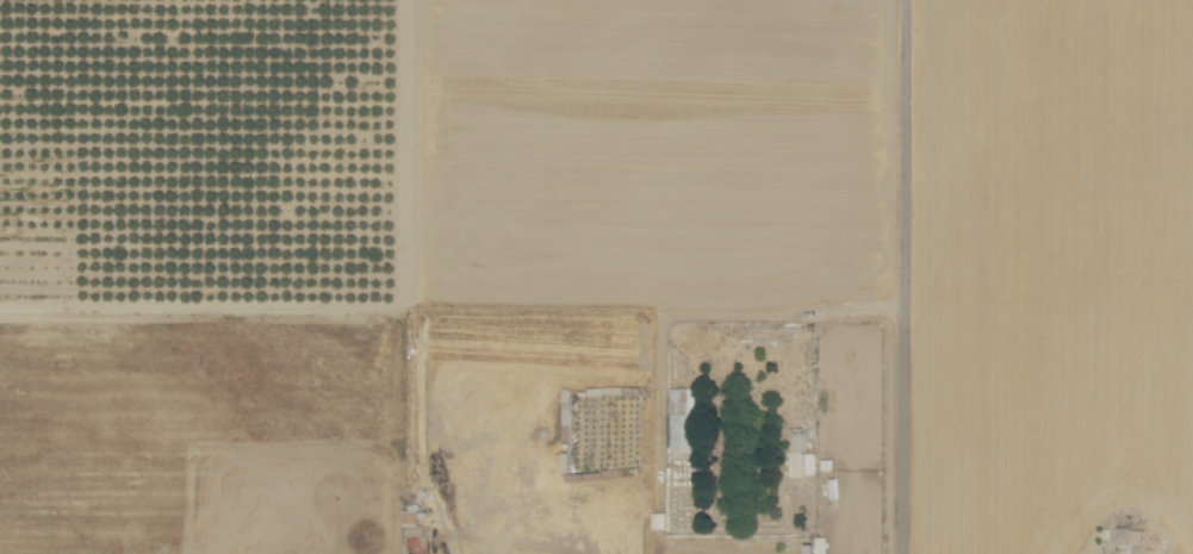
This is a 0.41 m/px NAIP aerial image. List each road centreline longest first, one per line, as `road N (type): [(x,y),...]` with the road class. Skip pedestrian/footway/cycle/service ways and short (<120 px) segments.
road 1 (residential): [(908,553),(909,0)]

